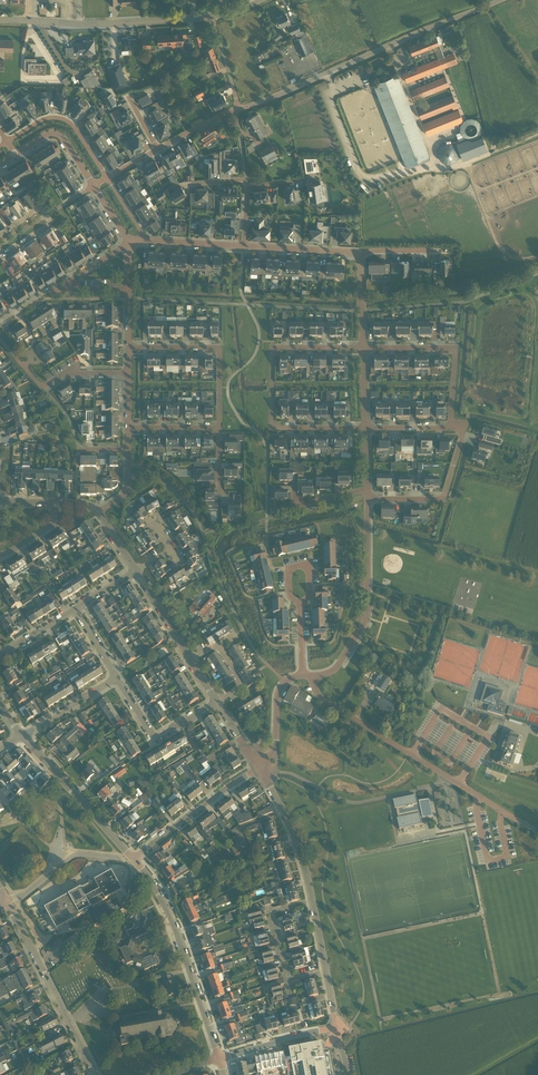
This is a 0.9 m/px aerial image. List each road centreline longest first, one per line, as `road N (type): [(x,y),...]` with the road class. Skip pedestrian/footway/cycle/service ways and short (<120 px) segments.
road 1 (unclassified): [(237,110),(501,0)]
road 2 (residential): [(520,820),(320,698),(313,677)]
road 3 (unclassified): [(0,19),(92,24),(213,17)]
road 4 (residential): [(313,677),(339,665),(367,618),(368,499)]
road 5 (residential): [(95,1074),(4,904)]
road 6 (residential): [(129,347),(220,348),(219,428)]
road 7 (residential): [(449,426),(455,348),(363,348)]
road 8 (residential): [(363,348),(272,348),(274,427)]
road 9 (residential): [(133,859),(22,735)]
road 10 (residential): [(368,499),(443,500),(462,433),(449,426)]
road 11 (residential): [(133,859),(258,769)]
road 12 (residential): [(312,900),(292,830),(258,769)]
road 13 (residential): [(109,177),(67,120),(41,120),(6,141)]
road 14 (residential): [(219,1058),(173,929)]
road 15 (residential): [(213,702),(159,735),(120,677)]
road 16 (residential): [(219,1058),(337,1029)]

